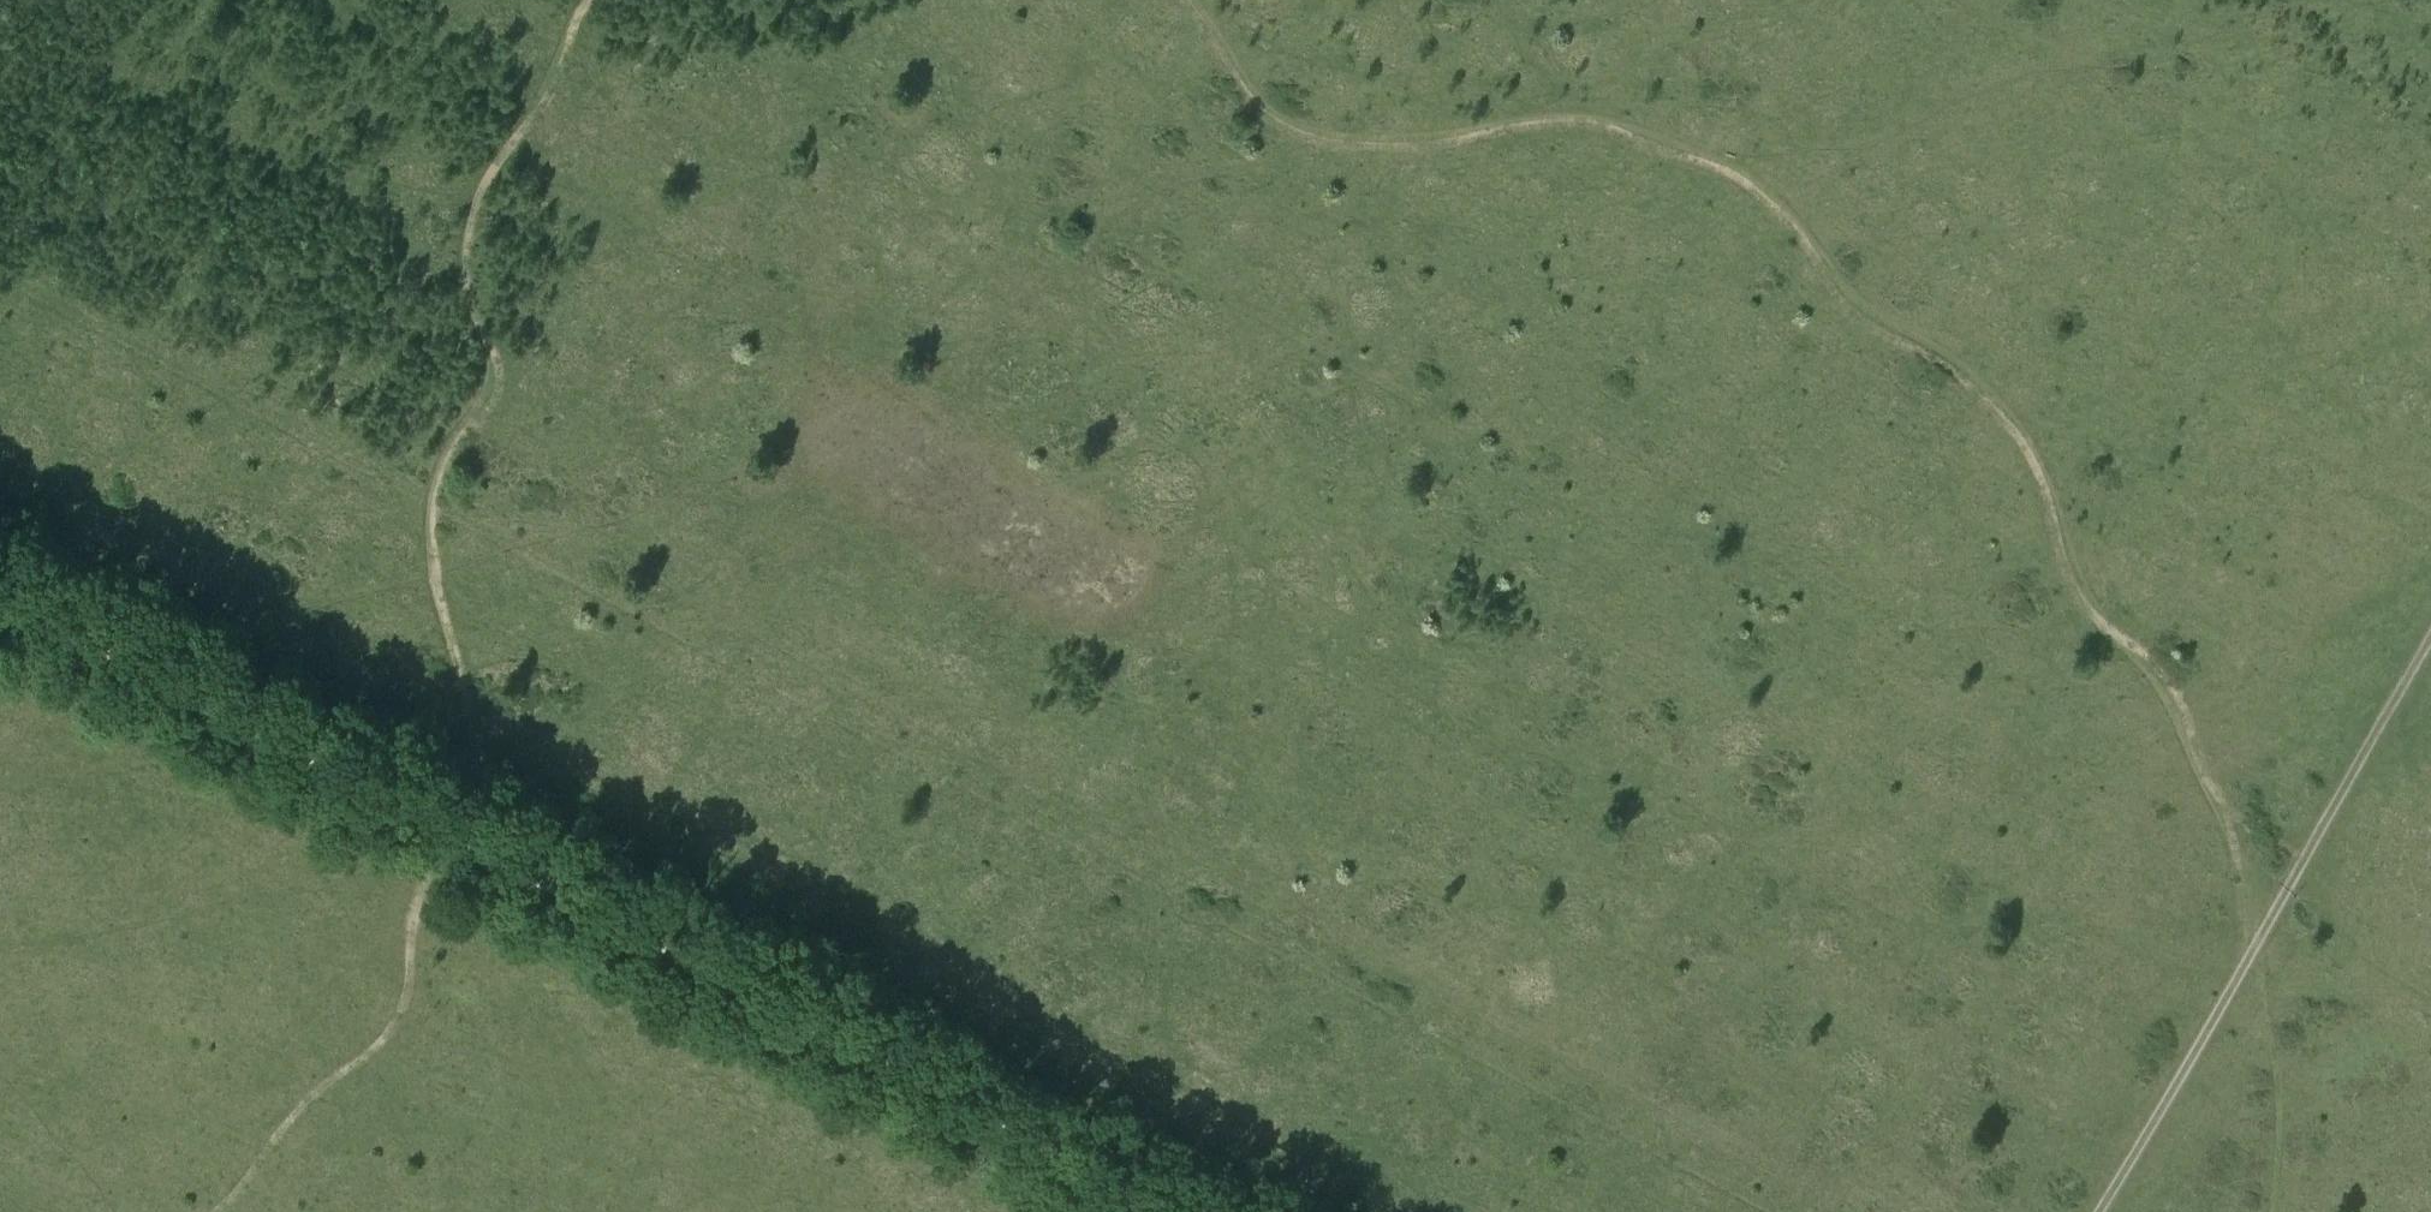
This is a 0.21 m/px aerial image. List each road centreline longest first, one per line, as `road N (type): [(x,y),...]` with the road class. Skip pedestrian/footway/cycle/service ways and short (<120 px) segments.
road 1 (track): [(1182,1211),(464,833)]
road 2 (track): [(2430,635),(2094,1211)]
road 3 (track): [(464,833),(0,588)]

